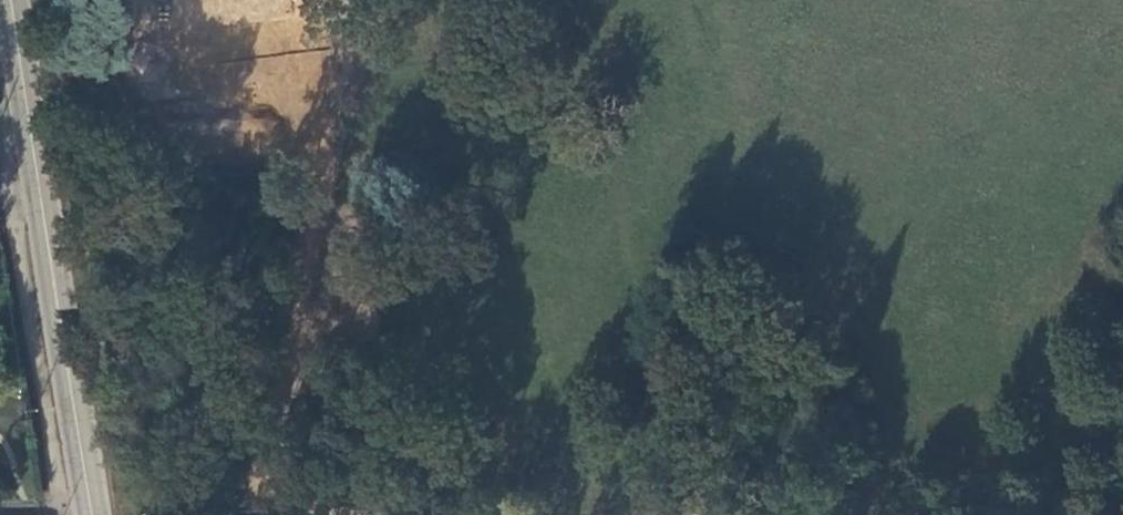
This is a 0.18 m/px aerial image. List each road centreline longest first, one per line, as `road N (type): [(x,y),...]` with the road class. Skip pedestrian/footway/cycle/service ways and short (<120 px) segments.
road 1 (secondary): [(15,0),(94,514)]

